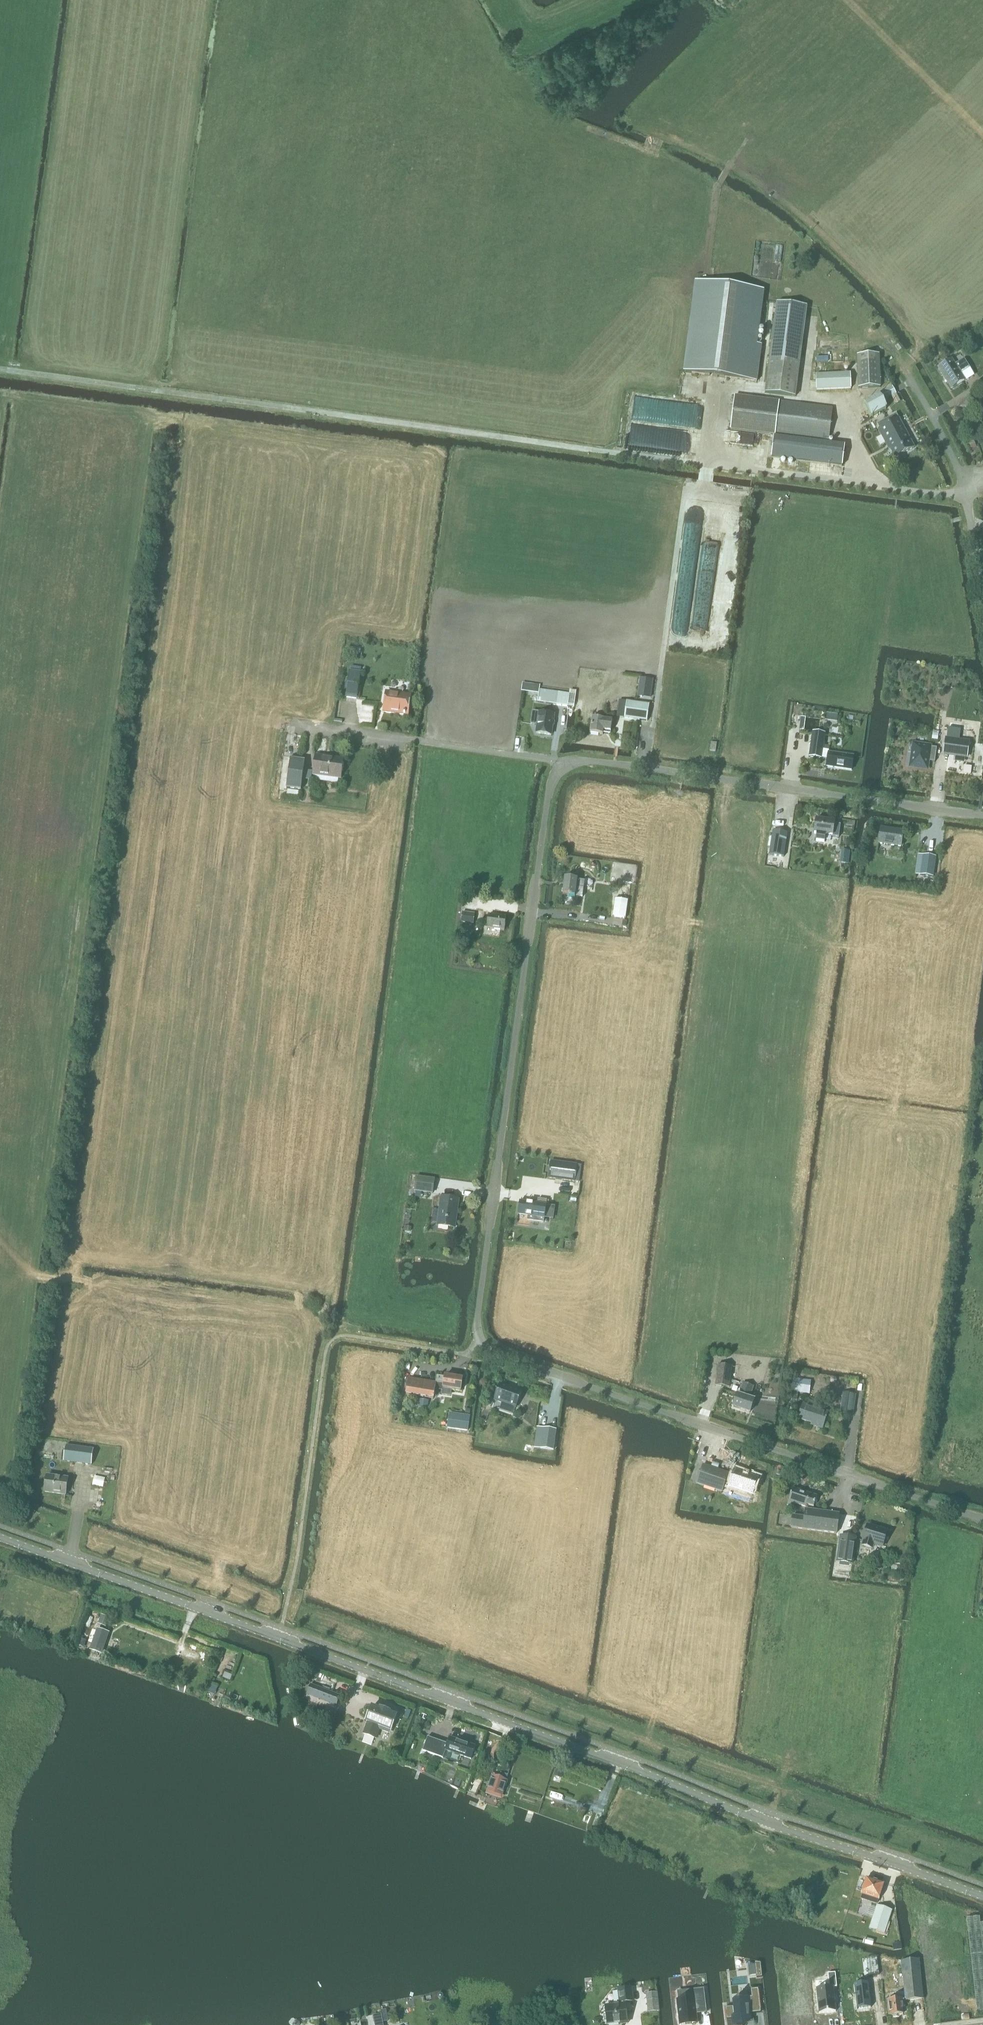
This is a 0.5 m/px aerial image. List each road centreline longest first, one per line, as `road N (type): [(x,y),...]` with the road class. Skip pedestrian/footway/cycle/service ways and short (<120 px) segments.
road 1 (unclassified): [(982,1520),(490,1351),(477,1325),(545,808),(563,766),(577,760),(982,816)]
road 2 (tertiary): [(982,1897),(0,1537)]
road 3 (track): [(671,461),(0,369)]
road 4 (track): [(907,373),(925,348),(850,261),(767,191),(662,137)]
road 5 (track): [(655,156),(589,127),(494,119),(505,56),(528,36)]
road 6 (unclassified): [(982,593),(965,484),(907,373)]
road 7 (track): [(705,271),(717,184),(746,140)]
road 8 (track): [(606,0),(528,36),(508,0)]

